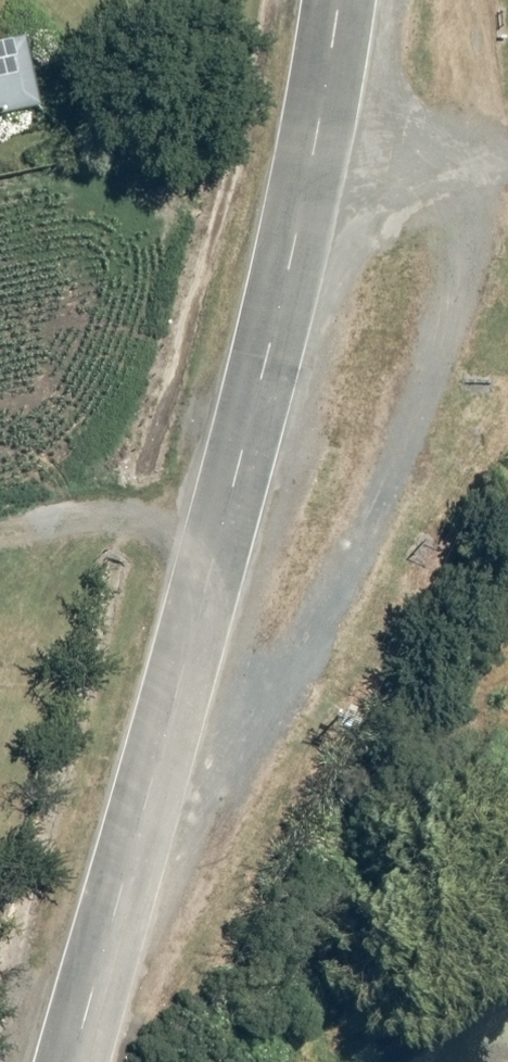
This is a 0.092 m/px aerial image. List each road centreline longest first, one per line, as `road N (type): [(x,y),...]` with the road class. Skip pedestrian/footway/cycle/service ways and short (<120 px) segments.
road 1 (unclassified): [(71,1061),(286,289),(341,0)]
road 2 (track): [(123,885),(217,783),(311,646),(400,462),(451,326),(475,165)]

